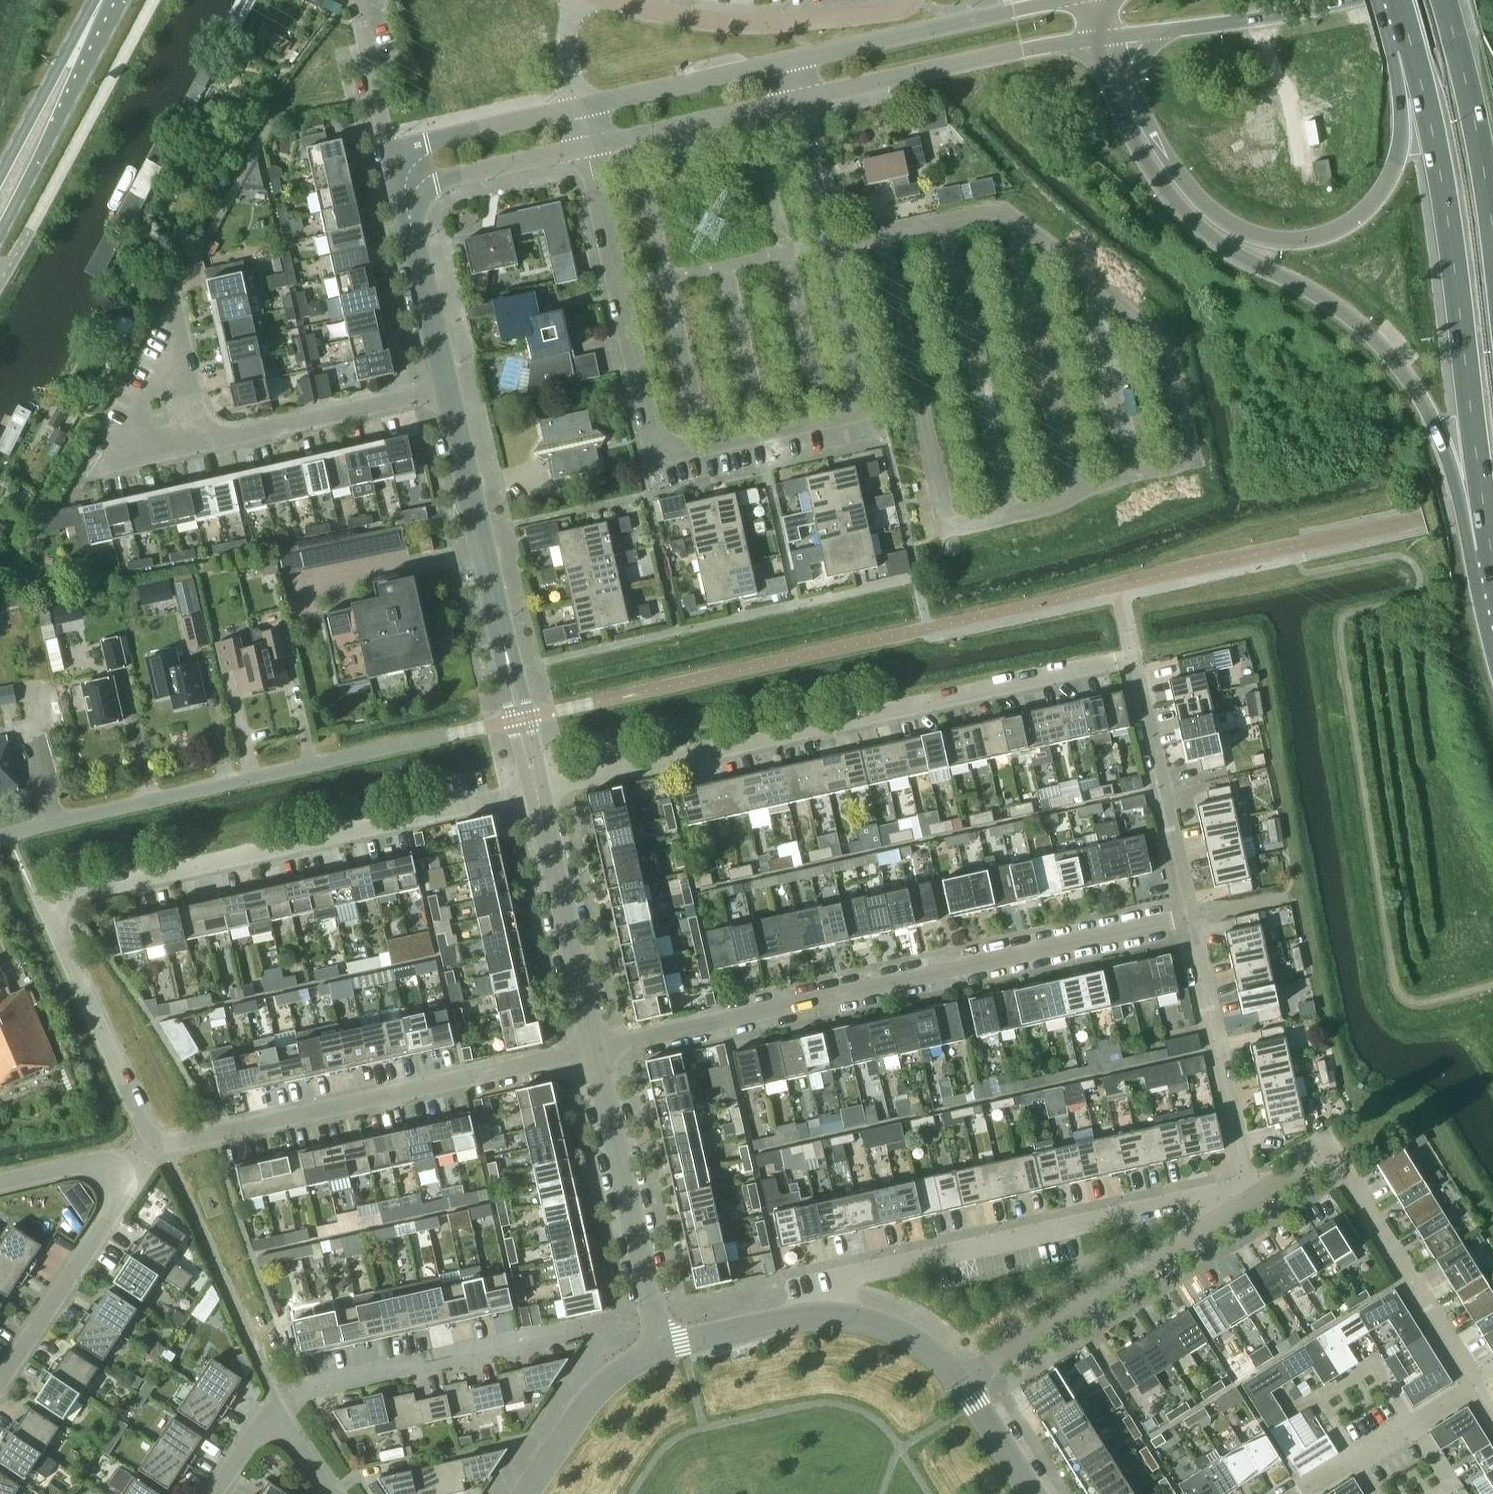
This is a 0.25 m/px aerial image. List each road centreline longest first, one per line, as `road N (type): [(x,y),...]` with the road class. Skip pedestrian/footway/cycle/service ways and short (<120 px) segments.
road 1 (residential): [(160,1146),(143,1126),(39,902),(535,790)]
road 2 (trunk): [(1093,39),(1123,119),(1173,200),(1251,260),(1325,299),(1369,341),(1441,439),(1492,552)]
road 3 (residential): [(535,790),(1130,659)]
road 4 (residential): [(593,1050),(1186,916)]
road 5 (trunk): [(1412,48),(1399,153),(1383,187),(1350,223),(1298,240),(1256,236),(1192,190),(1146,120),(1118,35)]
road 6 (tertiary): [(588,147),(1093,39)]
road 7 (trunk): [(1412,48),(1435,140),(1492,551)]
road 8 (tertiary): [(1062,0),(579,108)]
road 9 (residential): [(822,1316),(827,1289),(843,1275),(1204,1193),(1250,1197)]
road 10 (residential): [(0,835),(442,736)]
road 11 (residential): [(160,1146),(593,1050)]
road 12 (tertiary): [(535,790),(444,389)]
road 13 (residential): [(1475,1385),(1329,1160),(1319,1156),(1250,1197)]
road 14 (residential): [(1250,1197),(959,1380)]
road 15 (residential): [(444,389),(118,461)]
road 16 (residential): [(276,1400),(348,1376),(581,1326)]
road 17 (tertiary): [(659,1349),(593,1050)]
road 18 (residential): [(614,0),(702,18),(784,21),(911,0)]
road 19 (residential): [(1250,1197),(1186,916)]
road 20 (primary): [(0,236),(125,0)]
road 21 (tertiary): [(593,1050),(535,790)]
road 22 (residential): [(1186,916),(1130,659)]
road 23 (residential): [(0,1377),(105,1219),(117,1188),(110,1169)]
road 24 (tertiary): [(1118,35),(1356,0)]
road 25 (trunk): [(1492,235),(1446,0)]
road 26 (residential): [(1298,1493),(1475,1385)]
road 27 (tertiary): [(444,389),(400,192)]
road 28 (residential): [(659,1349),(620,1372),(575,1418),(524,1493)]
road 29 (primary): [(94,0),(0,175)]
road 30 (tertiary): [(400,192),(588,147)]
road 31 (tertiary): [(579,108),(391,152)]
road 32 (tertiary): [(822,1316),(659,1349)]
road 33 (residential): [(391,152),(352,0)]
road 34 (tertiary): [(959,1380),(923,1347),(879,1325),(822,1316)]
road 35 (tertiary): [(1034,1493),(959,1380)]

